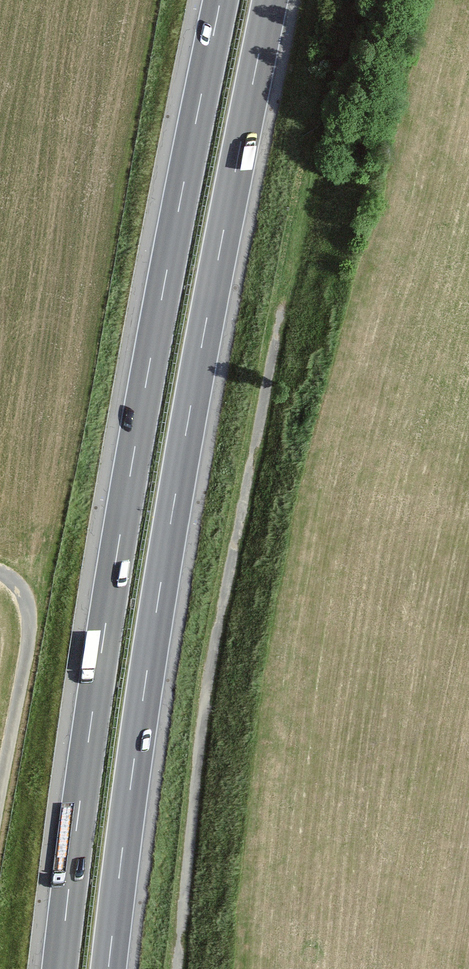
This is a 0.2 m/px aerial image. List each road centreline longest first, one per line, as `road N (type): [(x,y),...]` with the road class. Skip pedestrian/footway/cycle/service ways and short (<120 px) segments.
road 1 (track): [(176,968),(205,691),(296,225),(362,0)]
road 2 (motorway): [(108,968),(175,490),(270,0)]
road 3 (motorway): [(220,0),(128,485),(59,968)]
road 4 (residential): [(0,792),(28,627),(26,591),(0,568)]

